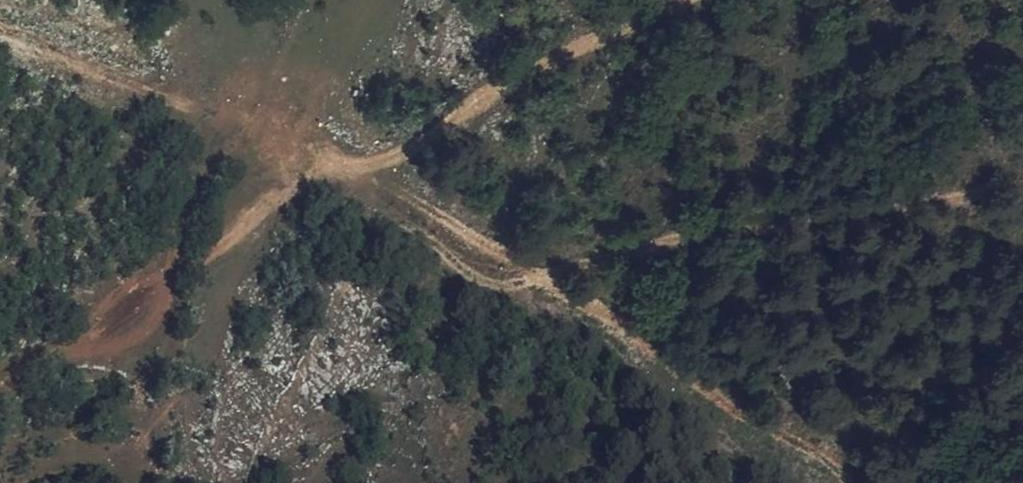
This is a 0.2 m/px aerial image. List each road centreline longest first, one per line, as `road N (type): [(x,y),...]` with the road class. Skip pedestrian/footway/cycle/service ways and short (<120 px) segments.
road 1 (track): [(530,275),(774,226),(1022,191)]
road 2 (track): [(332,166),(297,178),(175,277),(47,354),(0,393)]
road 3 (track): [(332,166),(410,149),(521,79),(682,0)]
road 4 (track): [(332,166),(530,275)]

